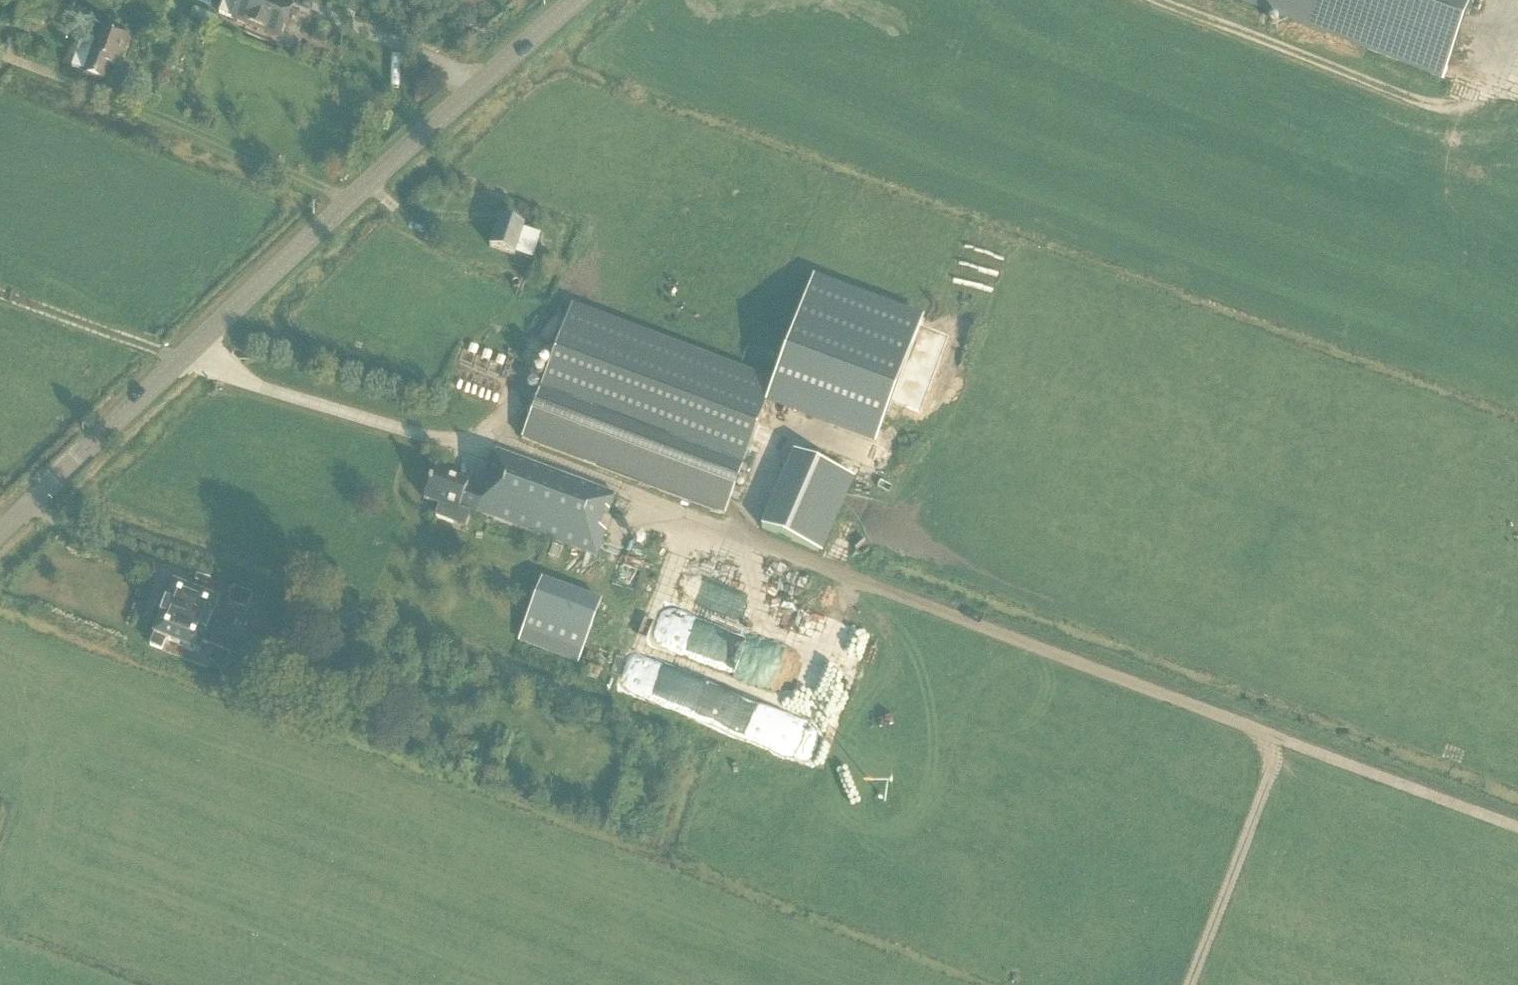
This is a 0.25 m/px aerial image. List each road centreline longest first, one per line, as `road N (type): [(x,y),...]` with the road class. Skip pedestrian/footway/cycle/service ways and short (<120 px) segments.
road 1 (tertiary): [(0,533),(418,140),(581,0)]

